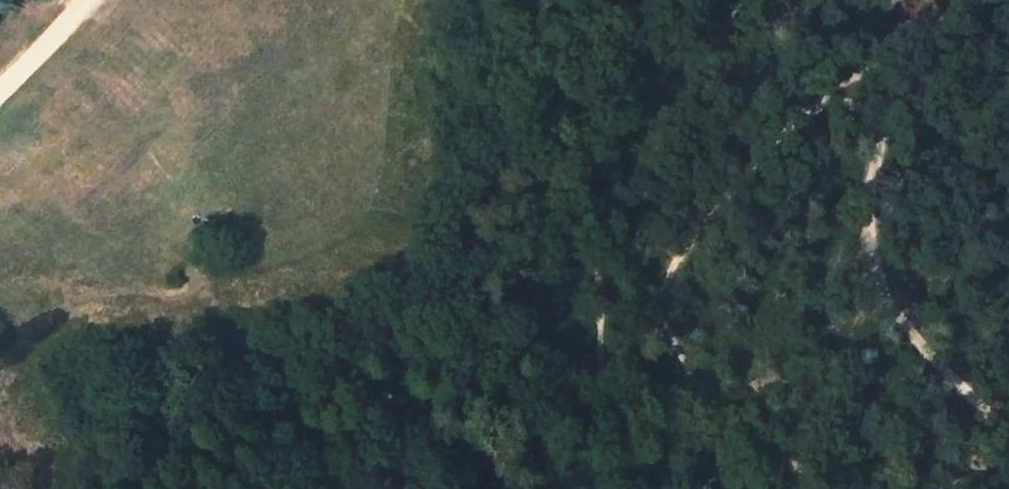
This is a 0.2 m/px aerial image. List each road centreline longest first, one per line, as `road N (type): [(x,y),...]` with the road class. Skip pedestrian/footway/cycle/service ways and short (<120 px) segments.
road 1 (track): [(594,0),(555,133),(565,225),(609,279),(602,342),(618,402),(648,416),(687,403),(694,364),(664,291),(696,228),(812,106),(910,35),(928,42)]
road 2 (track): [(961,0),(928,42),(883,132),(868,218),(887,292),(925,356),(1008,439)]
road 3 (track): [(91,0),(0,95)]

